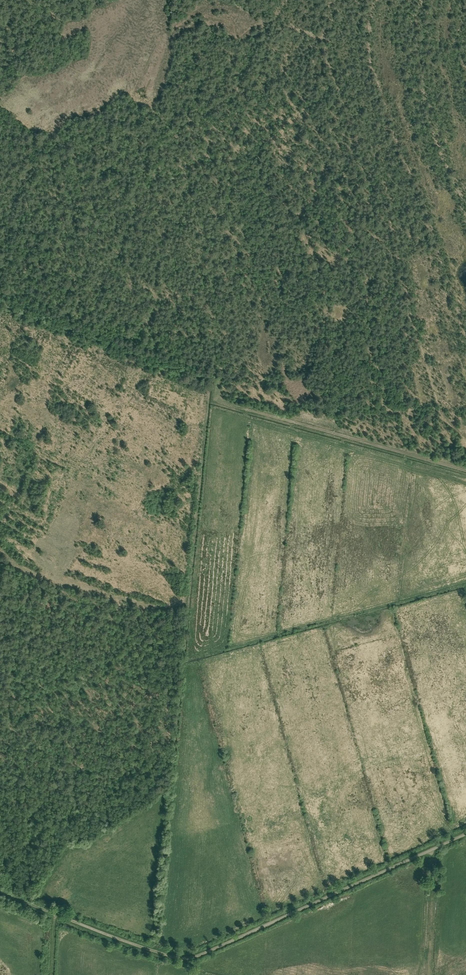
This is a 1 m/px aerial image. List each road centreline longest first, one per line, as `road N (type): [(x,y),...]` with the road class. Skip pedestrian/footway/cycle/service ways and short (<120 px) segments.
road 1 (unclassified): [(465,834),(196,956),(148,950),(0,891)]
road 2 (track): [(217,384),(223,402),(465,470)]

